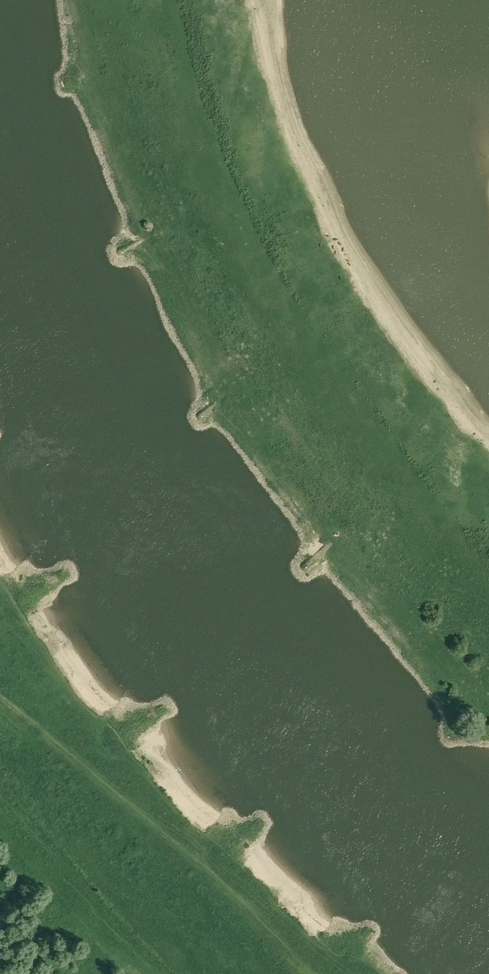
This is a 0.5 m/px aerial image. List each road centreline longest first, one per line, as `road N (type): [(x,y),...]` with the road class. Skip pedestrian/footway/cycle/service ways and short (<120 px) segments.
road 1 (track): [(0,685),(312,973)]

